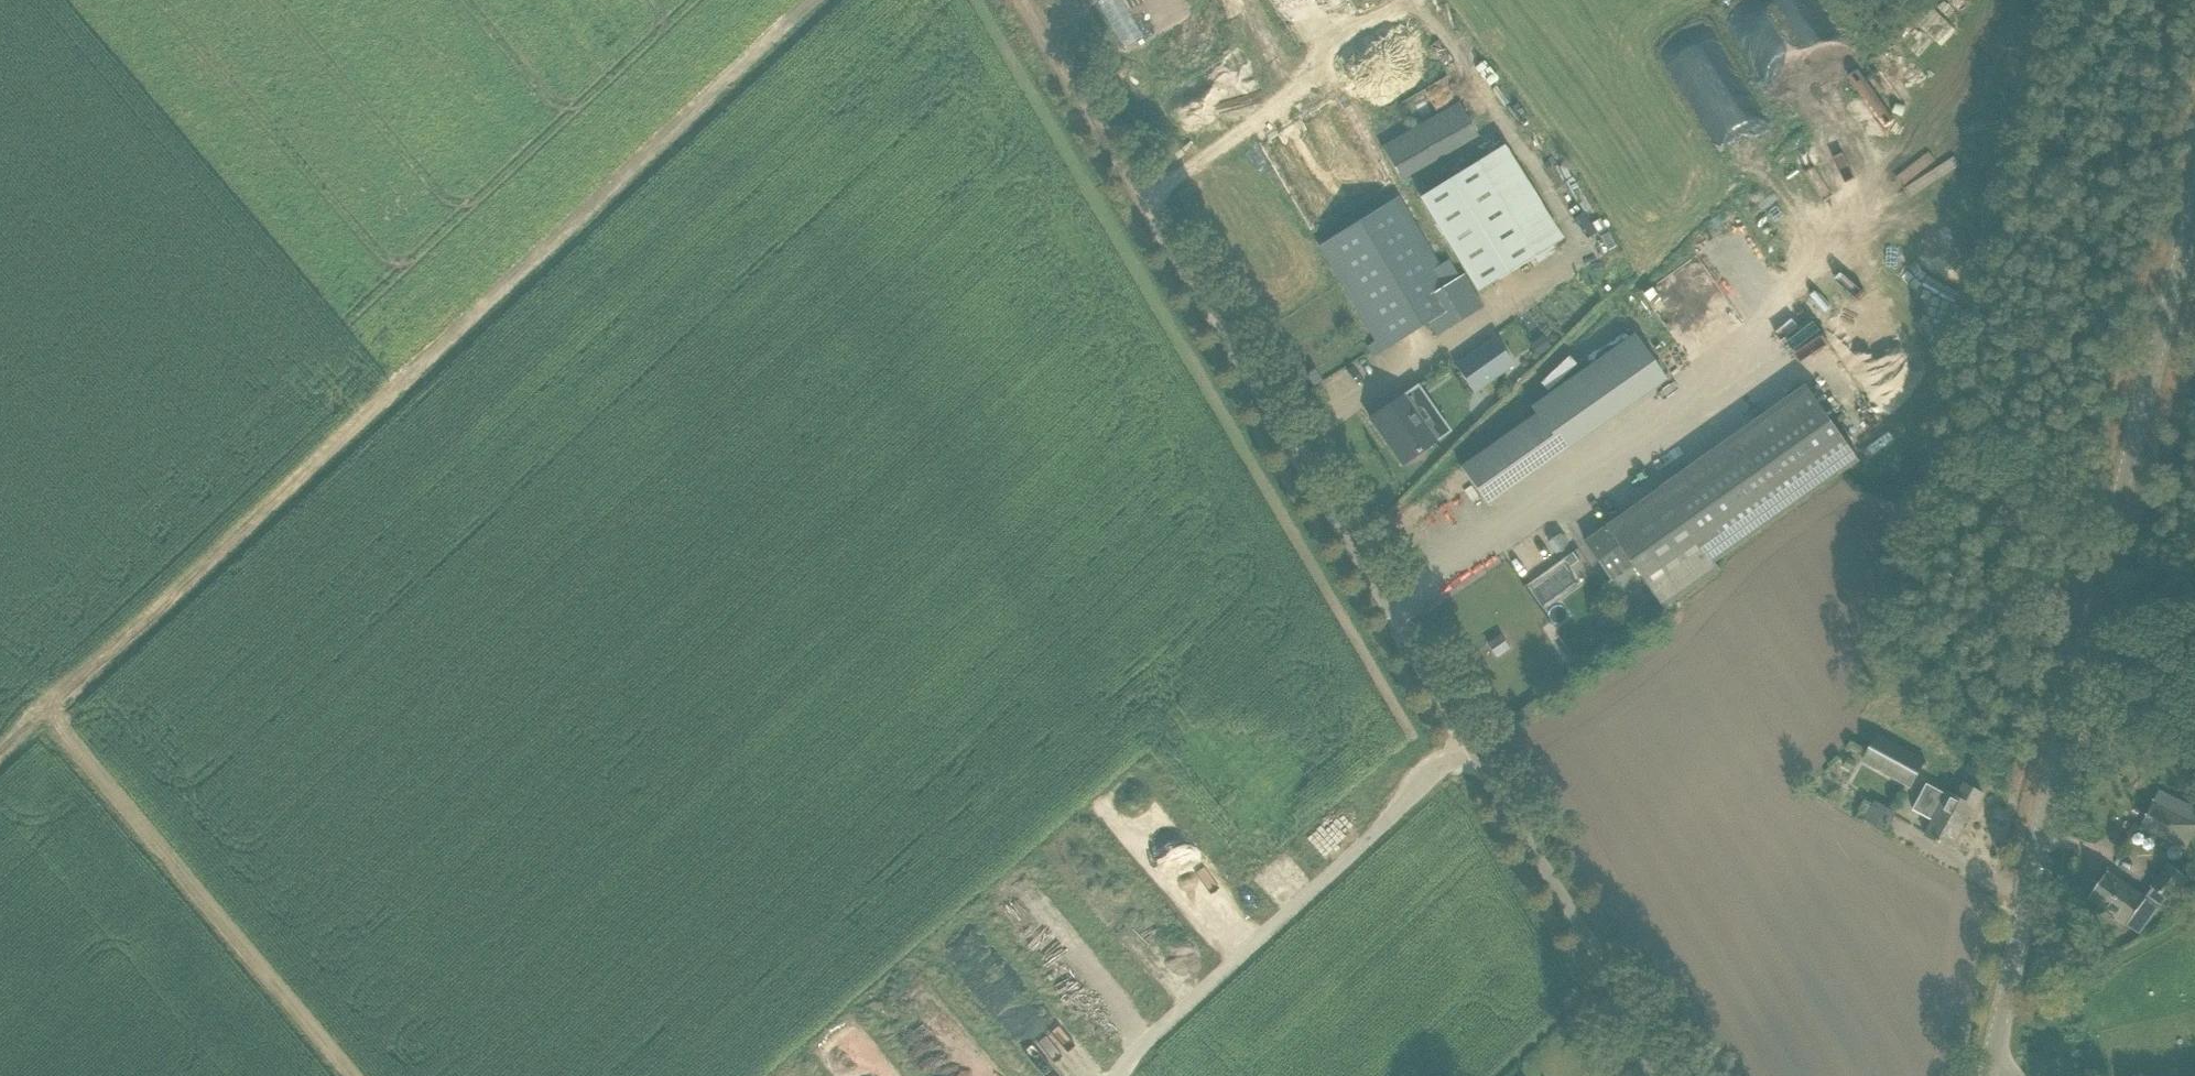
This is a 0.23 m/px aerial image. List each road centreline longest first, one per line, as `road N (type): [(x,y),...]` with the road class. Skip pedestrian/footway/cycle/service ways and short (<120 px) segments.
road 1 (unclassified): [(1671,1075),(1147,204)]
road 2 (tertiary): [(1990,1075),(2094,542),(2194,183)]
road 3 (track): [(1025,0),(1147,204)]

